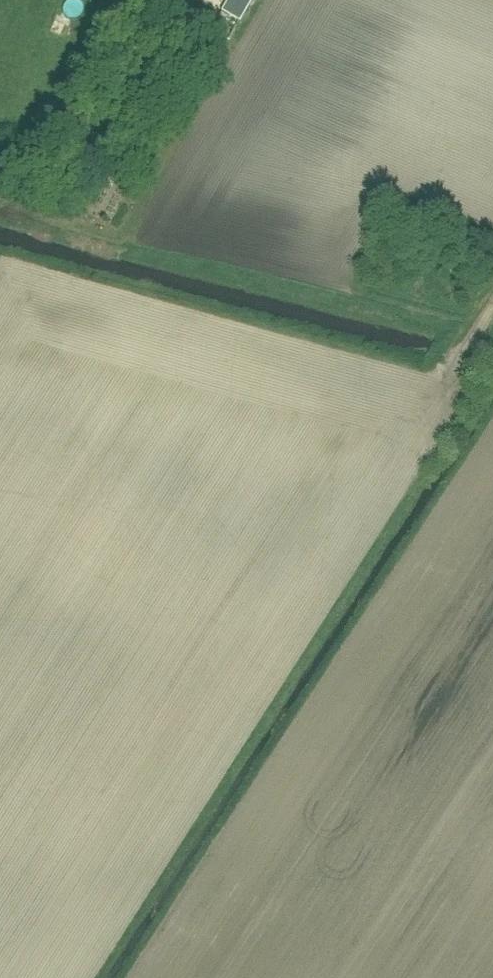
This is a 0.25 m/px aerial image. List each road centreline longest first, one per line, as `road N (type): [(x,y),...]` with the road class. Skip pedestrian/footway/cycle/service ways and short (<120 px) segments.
road 1 (track): [(492,327),(422,452)]

